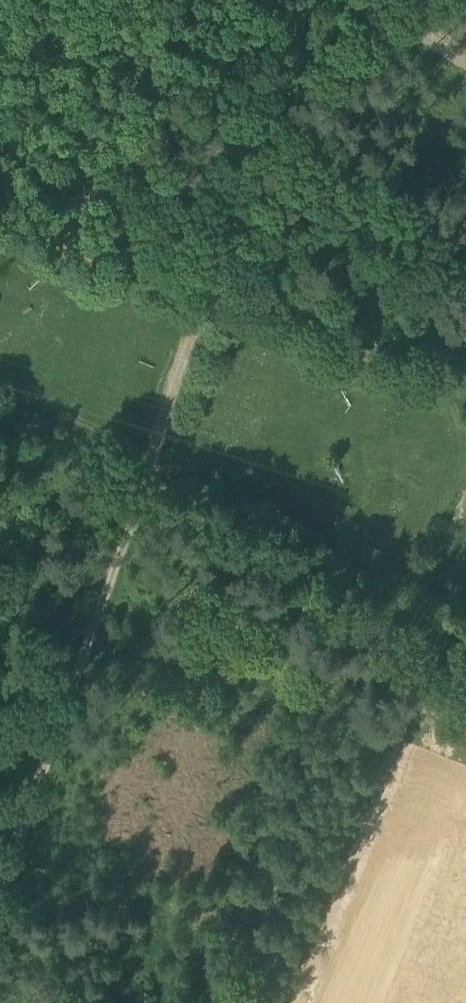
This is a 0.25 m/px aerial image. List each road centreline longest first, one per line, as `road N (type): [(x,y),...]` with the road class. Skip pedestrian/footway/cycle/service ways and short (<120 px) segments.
road 1 (track): [(0,897),(309,0)]
road 2 (track): [(144,483),(465,694)]
road 3 (track): [(422,34),(360,72),(231,227)]

